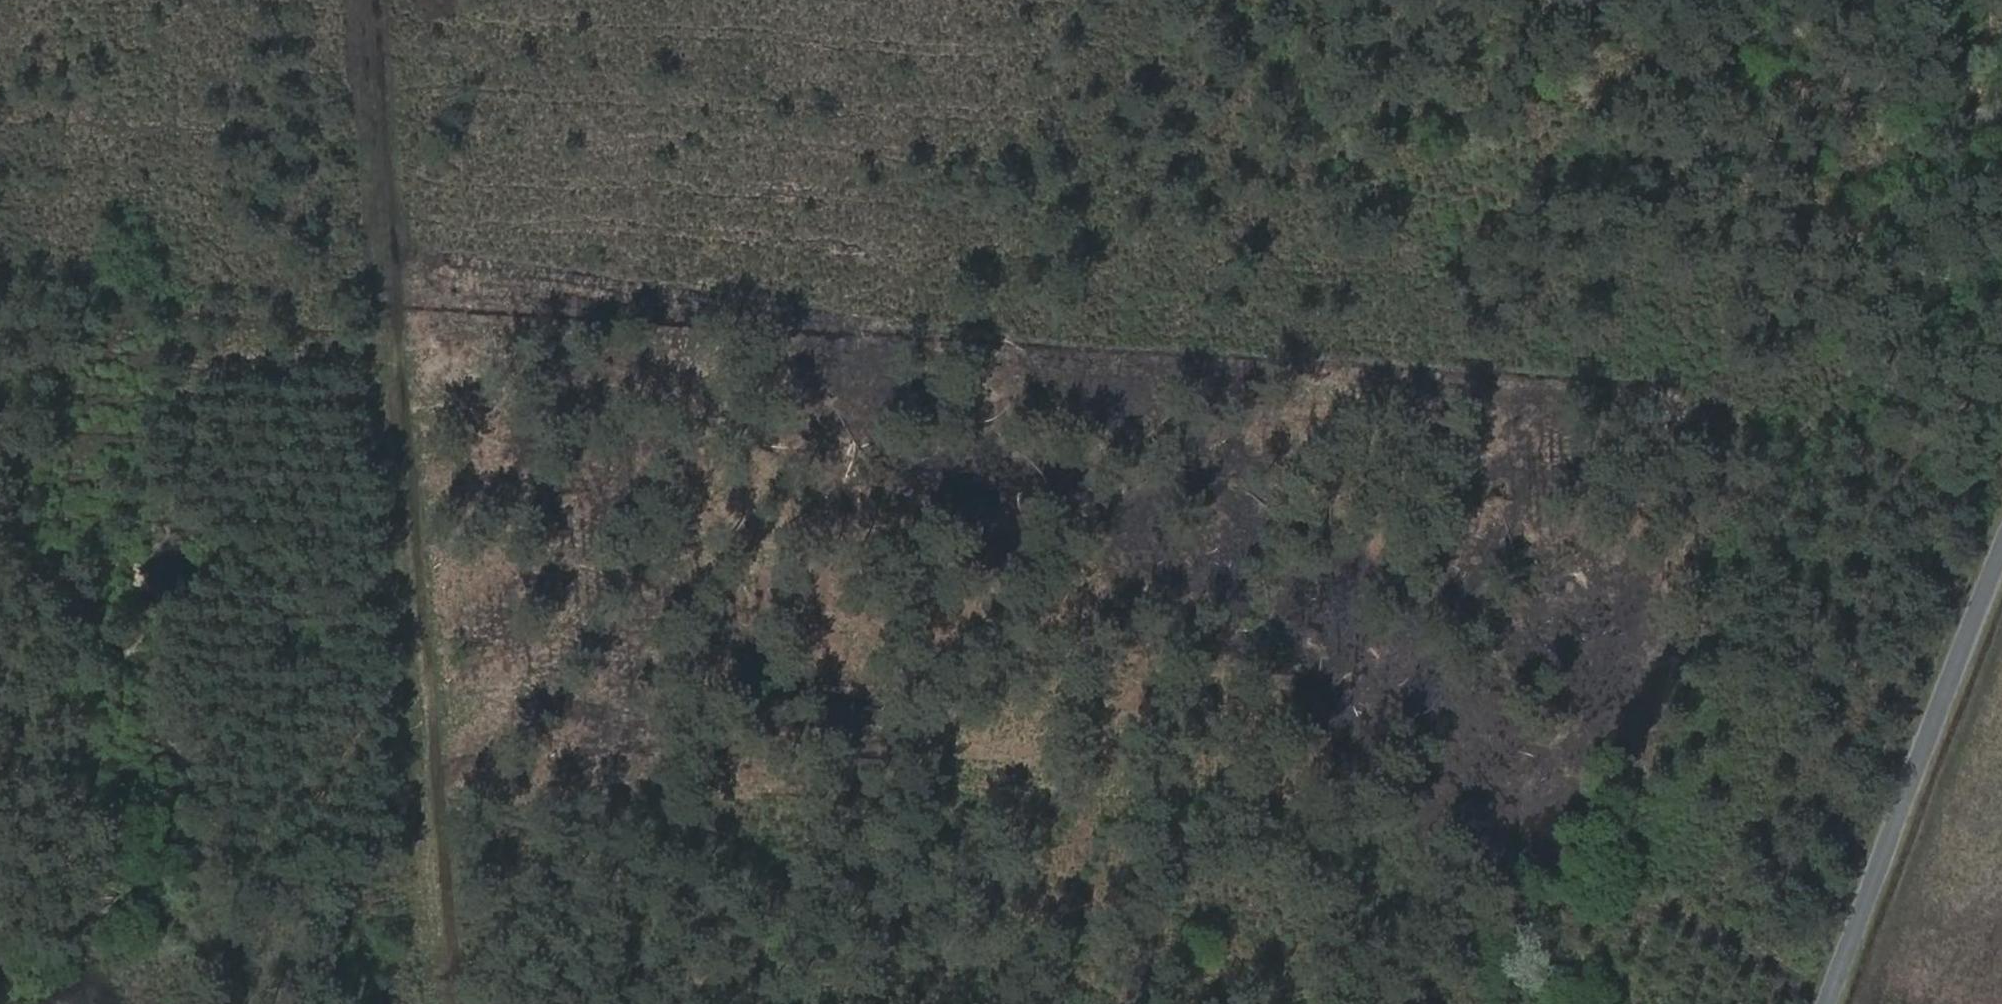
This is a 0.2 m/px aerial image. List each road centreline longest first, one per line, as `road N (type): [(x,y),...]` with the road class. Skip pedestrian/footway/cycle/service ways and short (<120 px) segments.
road 1 (unclassified): [(1818,1003),(2001,509)]

